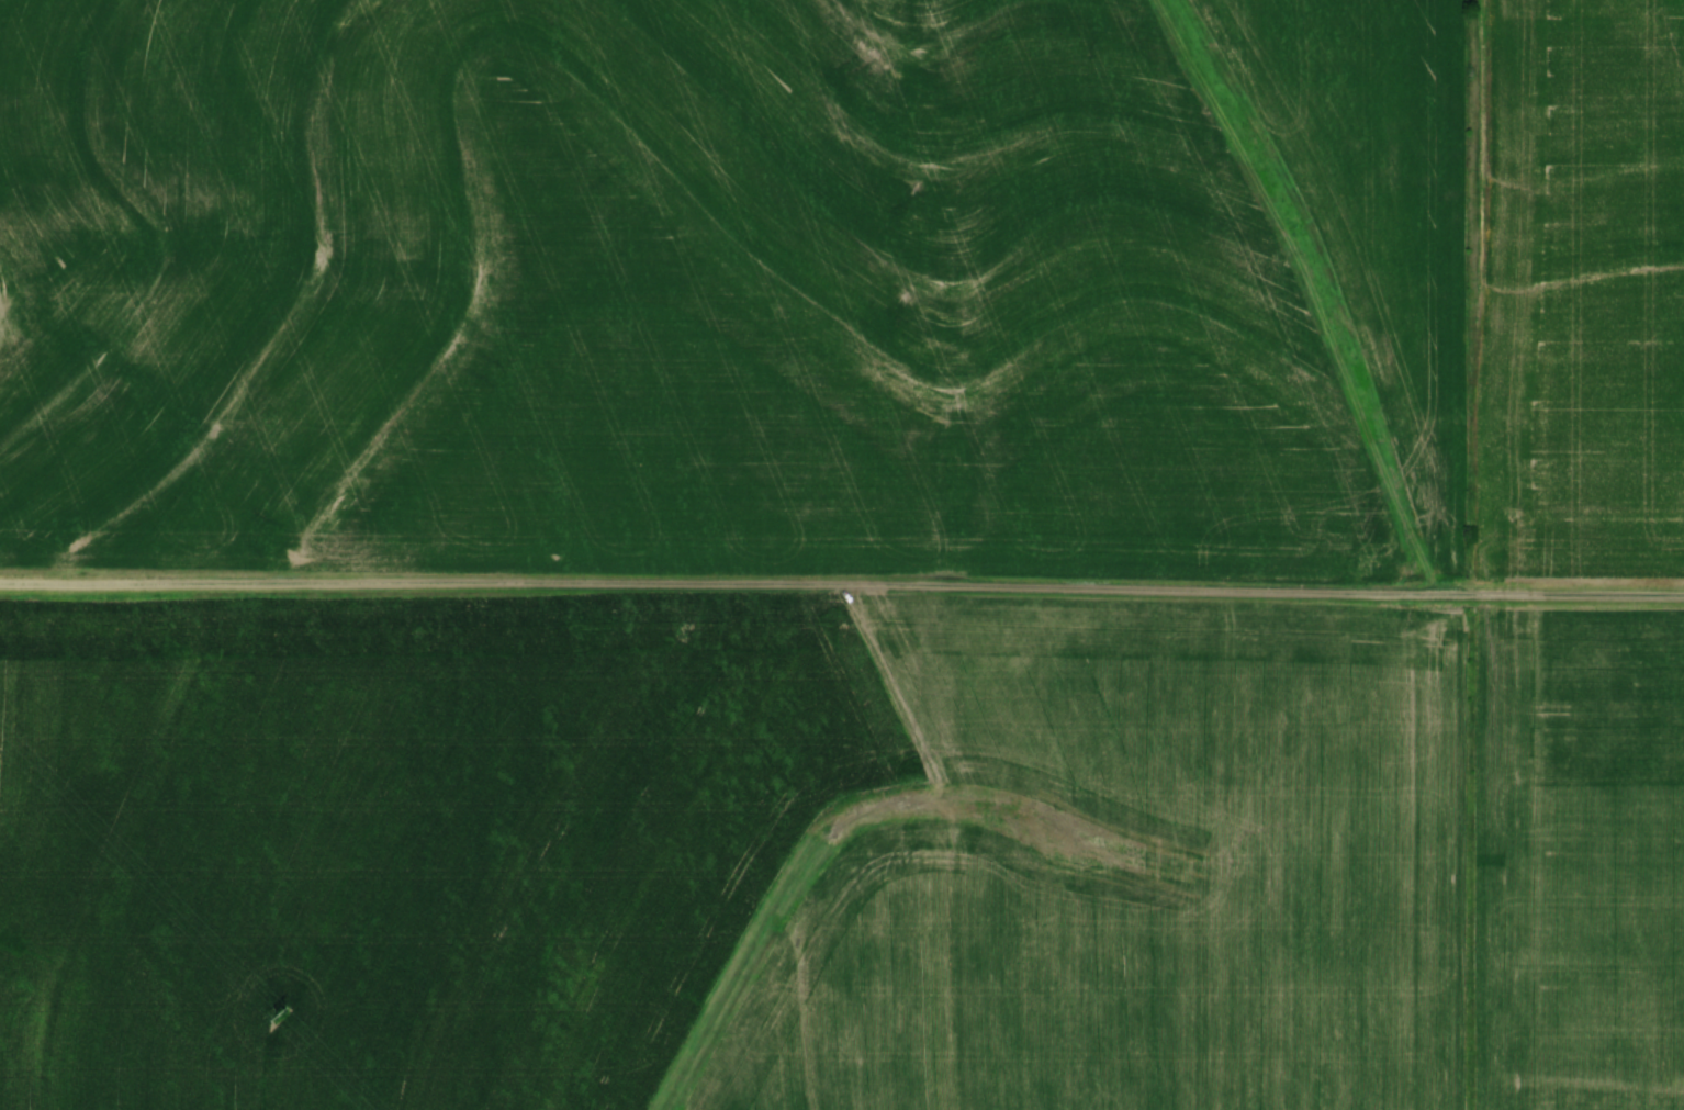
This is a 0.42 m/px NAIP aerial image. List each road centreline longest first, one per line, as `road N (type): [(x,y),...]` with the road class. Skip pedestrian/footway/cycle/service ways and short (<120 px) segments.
road 1 (residential): [(1683,593),(0,582)]

